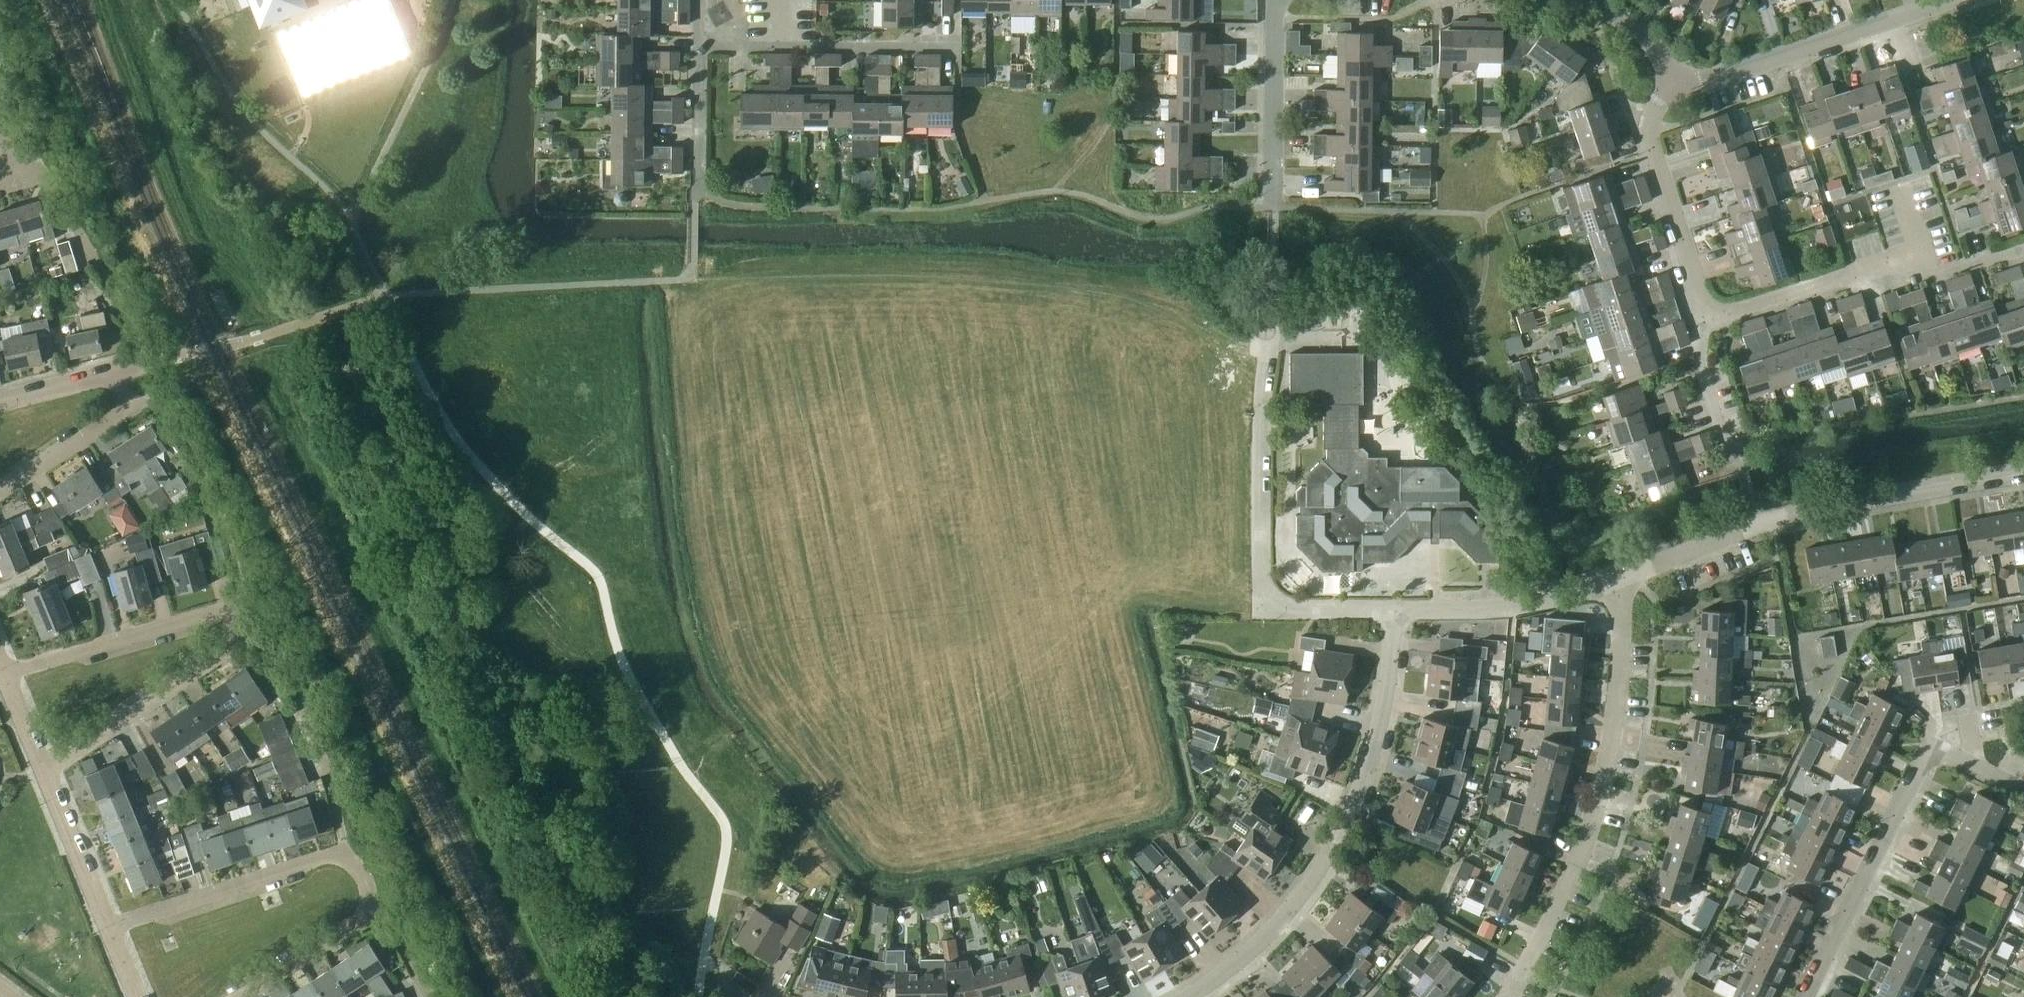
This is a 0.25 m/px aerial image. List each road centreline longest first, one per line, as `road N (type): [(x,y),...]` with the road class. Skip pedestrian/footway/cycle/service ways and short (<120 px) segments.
road 1 (residential): [(2,672),(211,613),(227,609),(240,618),(229,648),(43,767)]
road 2 (residential): [(236,996),(374,909),(350,860),(342,855),(108,926)]
road 3 (residential): [(1189,996),(1246,957),(1296,904),(1338,838),(1366,772),(1390,670),(1394,608)]
road 4 (residential): [(1504,996),(1560,898),(1592,811),(1612,720),(1616,580)]
road 5 (residential): [(1616,580),(1753,523),(2023,473)]
road 6 (residential): [(2023,787),(1934,743),(1802,996)]
road 7 (residential): [(1709,312),(1892,256),(1939,272),(2023,245)]
road 8 (residential): [(1271,611),(1257,597),(1272,294)]
road 9 (residential): [(1947,0),(1704,81),(1673,74)]
road 10 (residential): [(696,183),(700,45),(785,45),(785,0)]
road 11 (residential): [(1709,312),(1652,152),(1650,124),(1673,74)]
road 12 (residential): [(1394,608),(1514,606),(1616,580)]
road 13 (residential): [(1274,206),(1275,0)]
road 14 (residential): [(0,489),(124,407),(119,370)]
road 15 (residential): [(108,926),(43,767)]
road 16 (residential): [(1733,455),(1699,359),(1709,312)]
road 17 (residential): [(1271,611),(1394,608)]
road 18 (residential): [(0,400),(119,370)]

